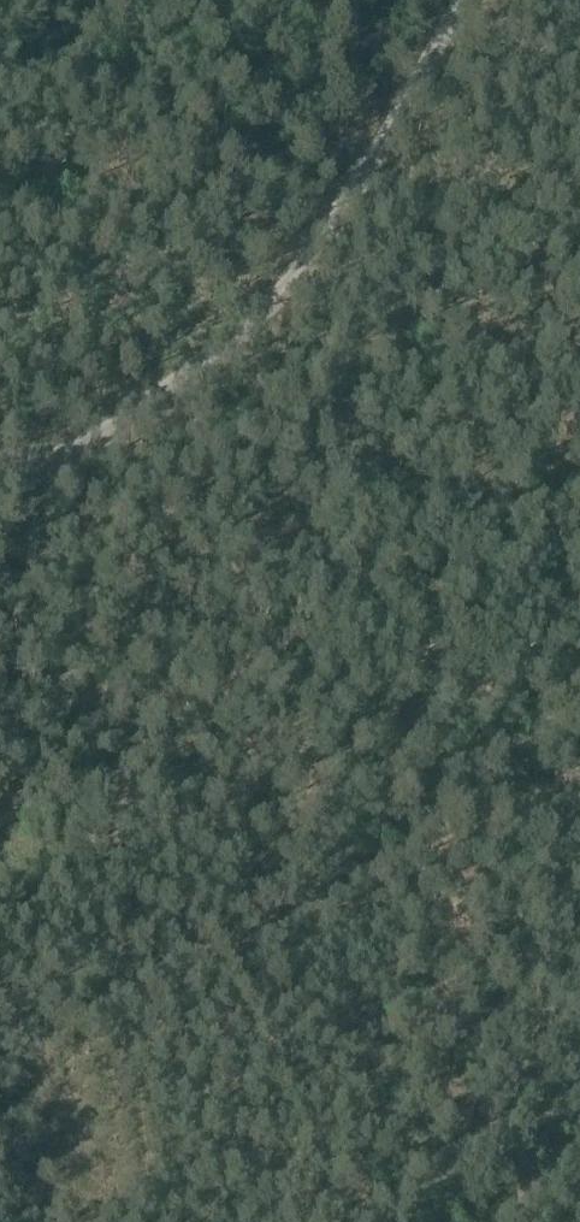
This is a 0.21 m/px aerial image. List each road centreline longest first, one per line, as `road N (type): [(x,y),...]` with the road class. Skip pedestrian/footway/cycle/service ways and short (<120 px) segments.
road 1 (unclassified): [(459,0),(399,133),(329,246),(244,337),(144,431),(0,479)]
road 2 (track): [(579,1149),(472,1221)]

